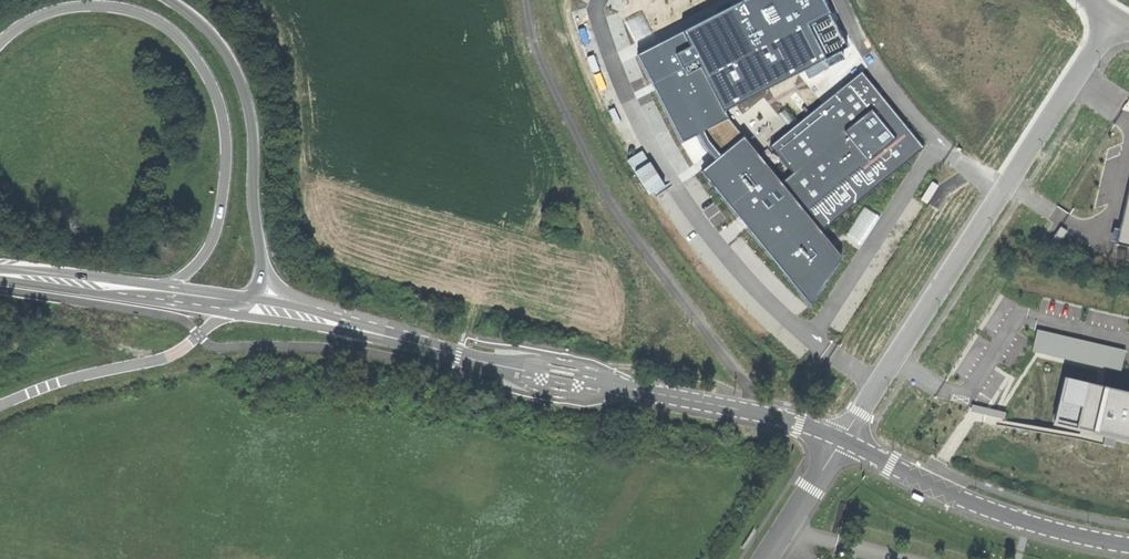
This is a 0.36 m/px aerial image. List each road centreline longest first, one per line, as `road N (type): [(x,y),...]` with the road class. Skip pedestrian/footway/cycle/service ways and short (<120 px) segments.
road 1 (unclassified): [(1114,22),(838,440)]
road 2 (residential): [(482,362),(246,306),(0,275)]
road 3 (track): [(523,0),(534,51),(591,156),(661,270),(738,364),(745,387),(735,411)]
road 4 (unclassified): [(1128,545),(963,500),(838,440)]
road 5 (unclassified): [(838,440),(643,392)]
road 6 (unclassified): [(482,362),(523,383),(600,397),(643,392)]
road 7 (unclassified): [(643,392),(595,370),(542,359),(482,362)]
road 8 (unclassified): [(838,440),(766,558)]

